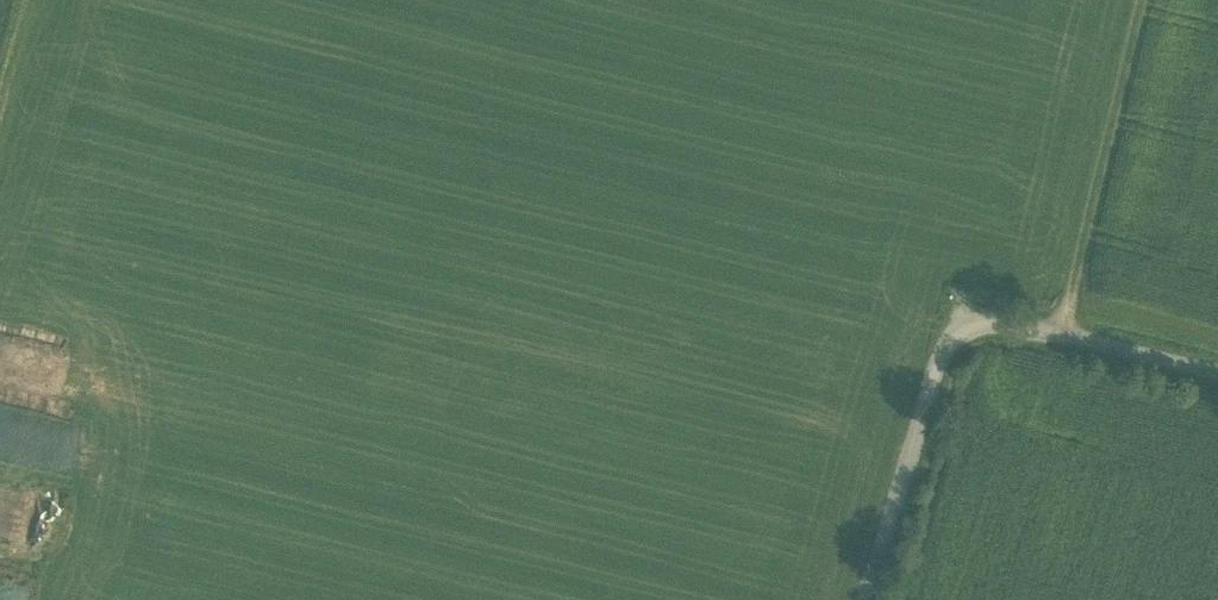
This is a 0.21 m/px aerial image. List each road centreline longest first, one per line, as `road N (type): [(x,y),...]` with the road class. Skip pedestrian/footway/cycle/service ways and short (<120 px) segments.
road 1 (track): [(1217,358),(966,303),(870,599)]
road 2 (track): [(1061,322),(1155,0)]

